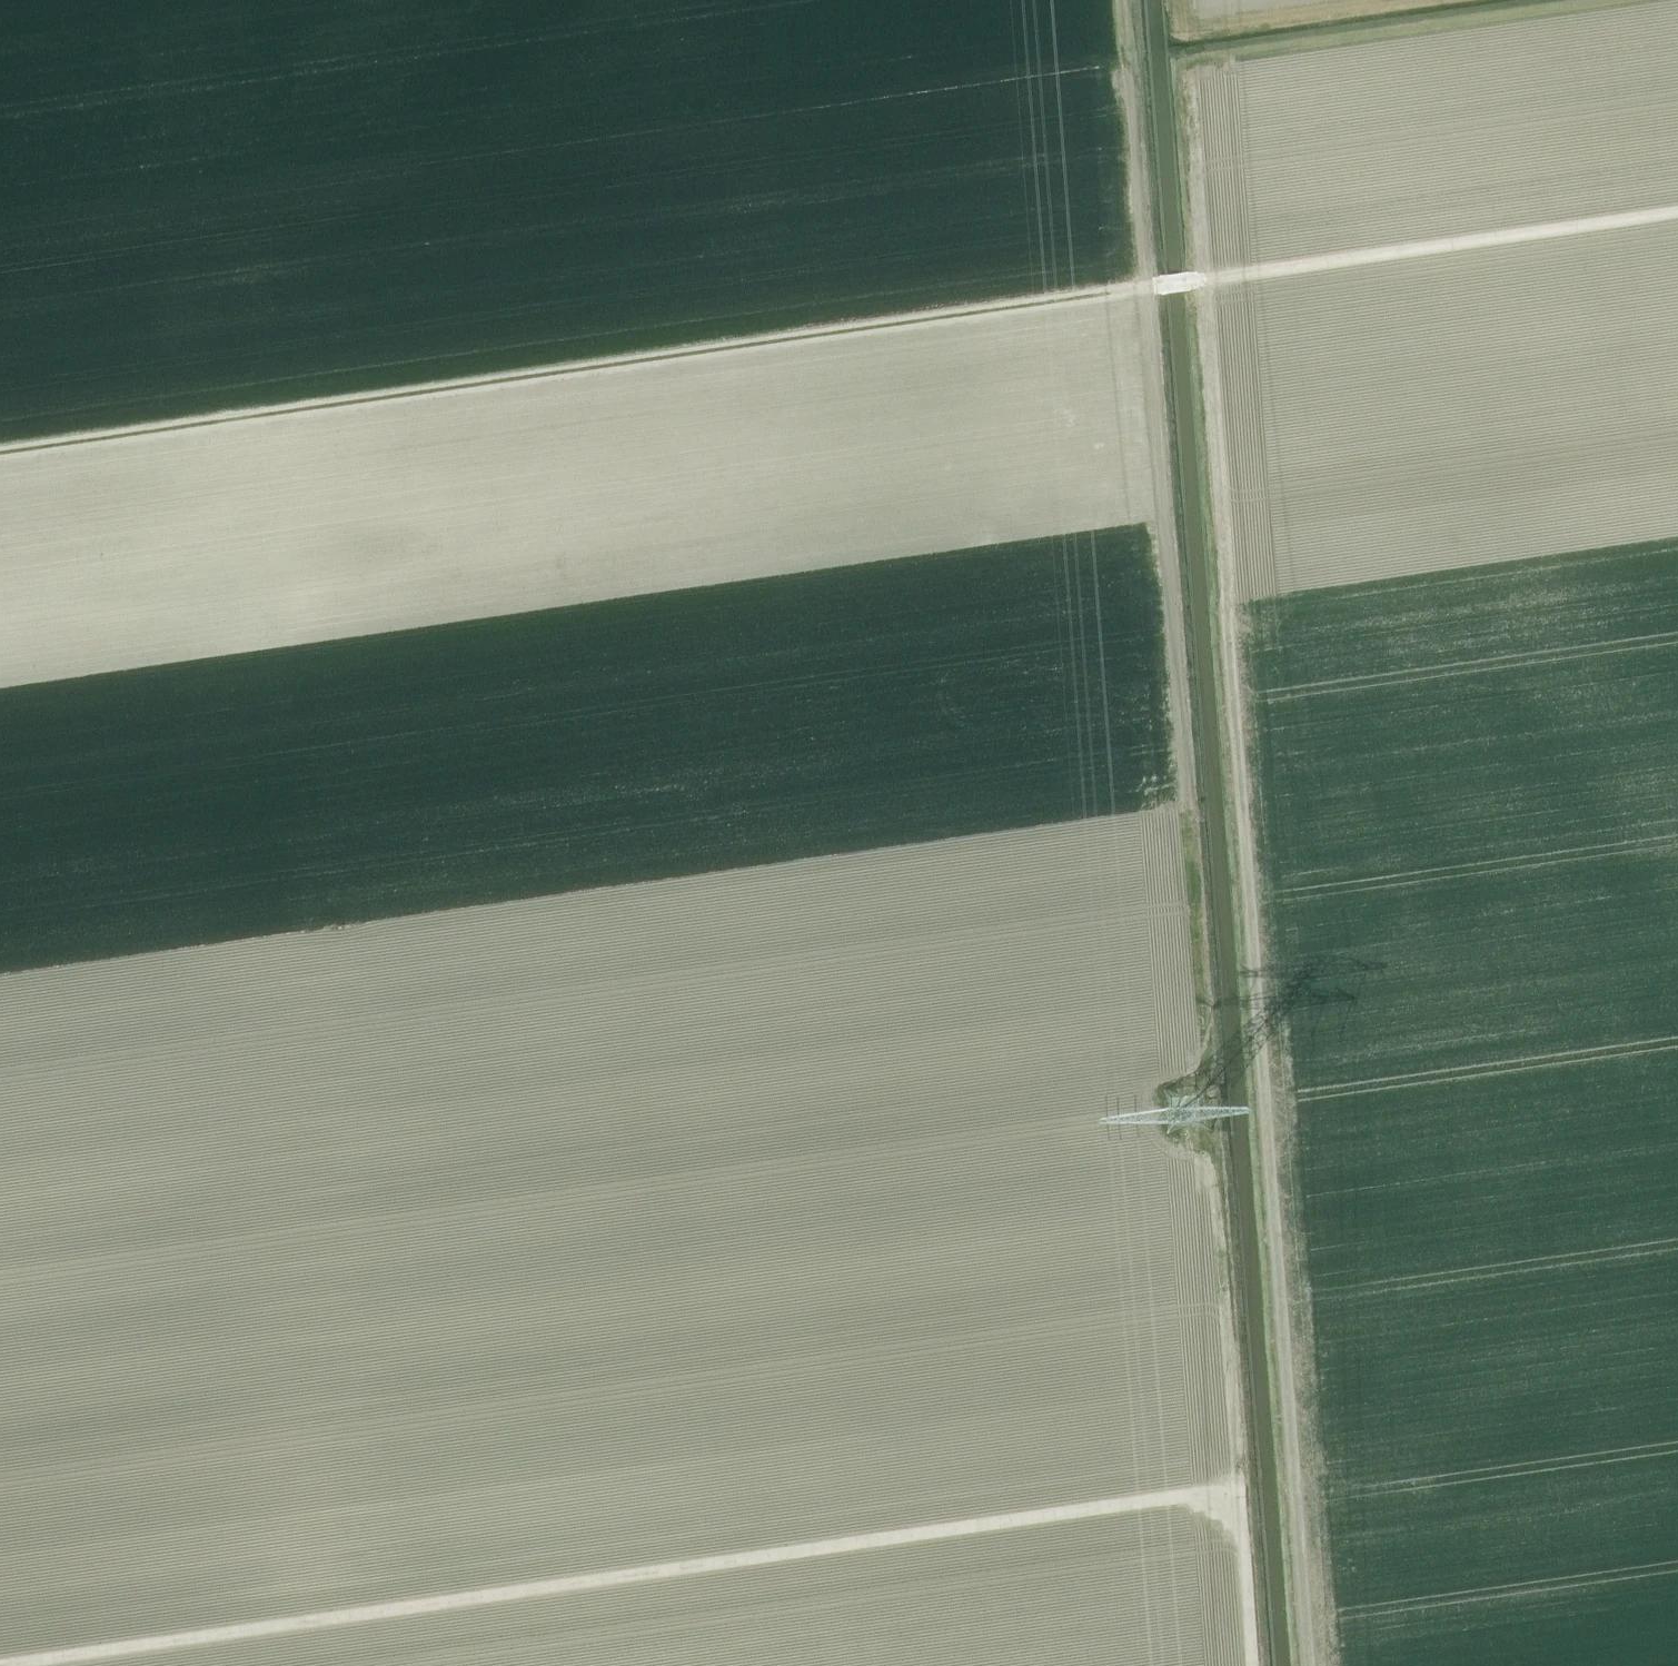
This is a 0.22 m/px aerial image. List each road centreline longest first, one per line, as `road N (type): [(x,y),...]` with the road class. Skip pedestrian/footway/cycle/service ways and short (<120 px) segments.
road 1 (track): [(0,453),(1677,213)]
road 2 (track): [(0,1661),(1206,1485),(1230,1489),(1257,1665)]

